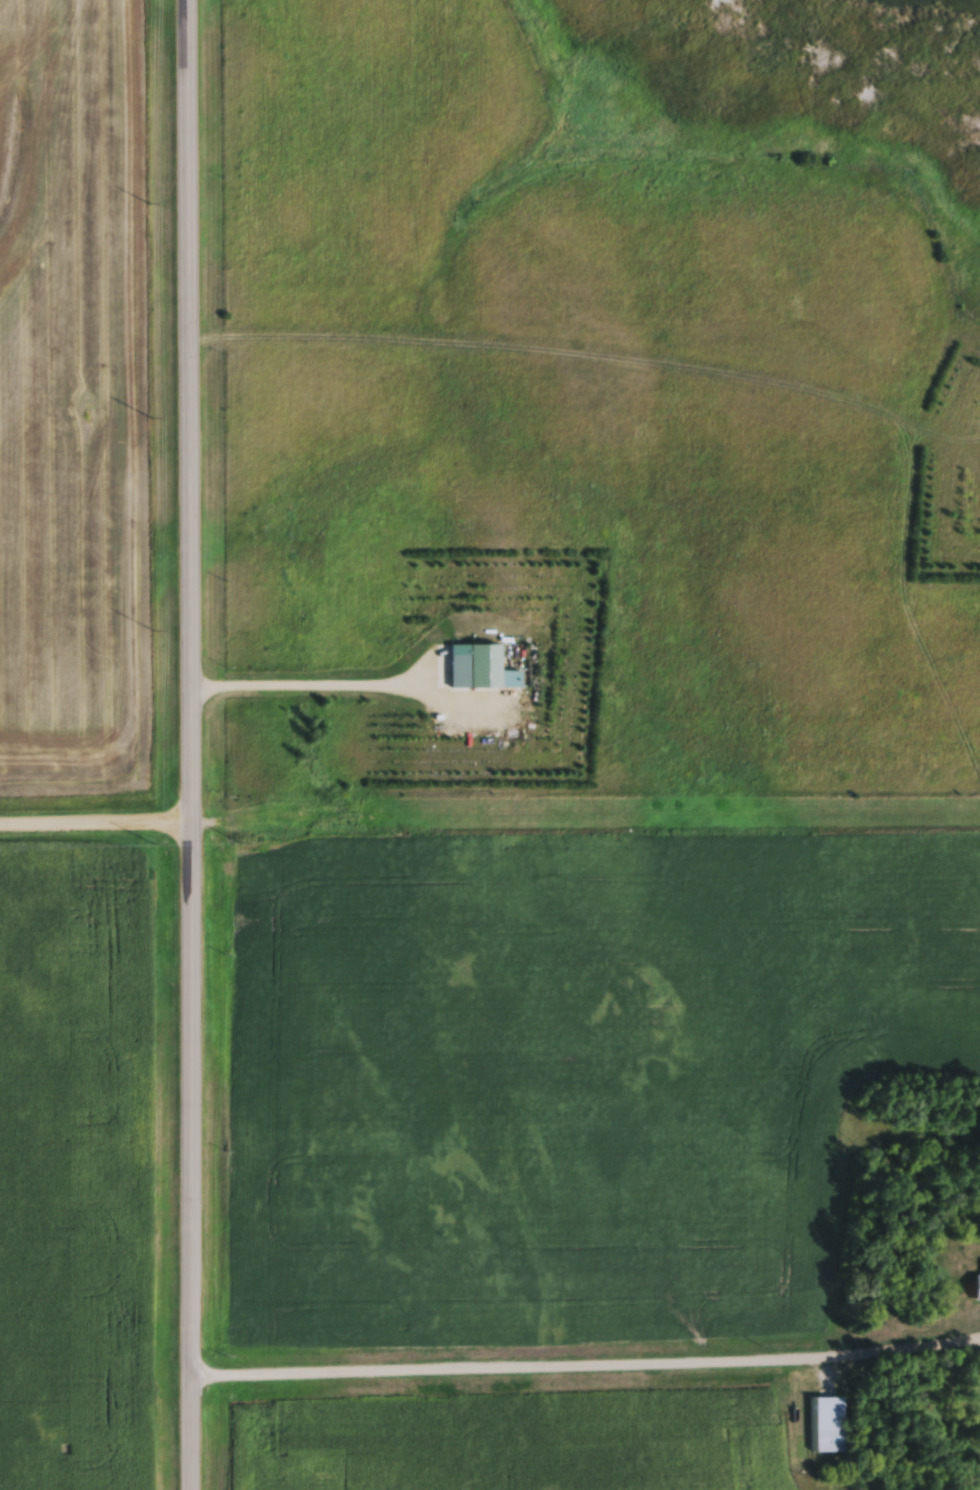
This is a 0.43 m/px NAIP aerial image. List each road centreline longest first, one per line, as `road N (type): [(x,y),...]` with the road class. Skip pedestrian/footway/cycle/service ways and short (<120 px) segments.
road 1 (tertiary): [(191,1489),(188,0)]
road 2 (residential): [(0,815),(194,813)]

